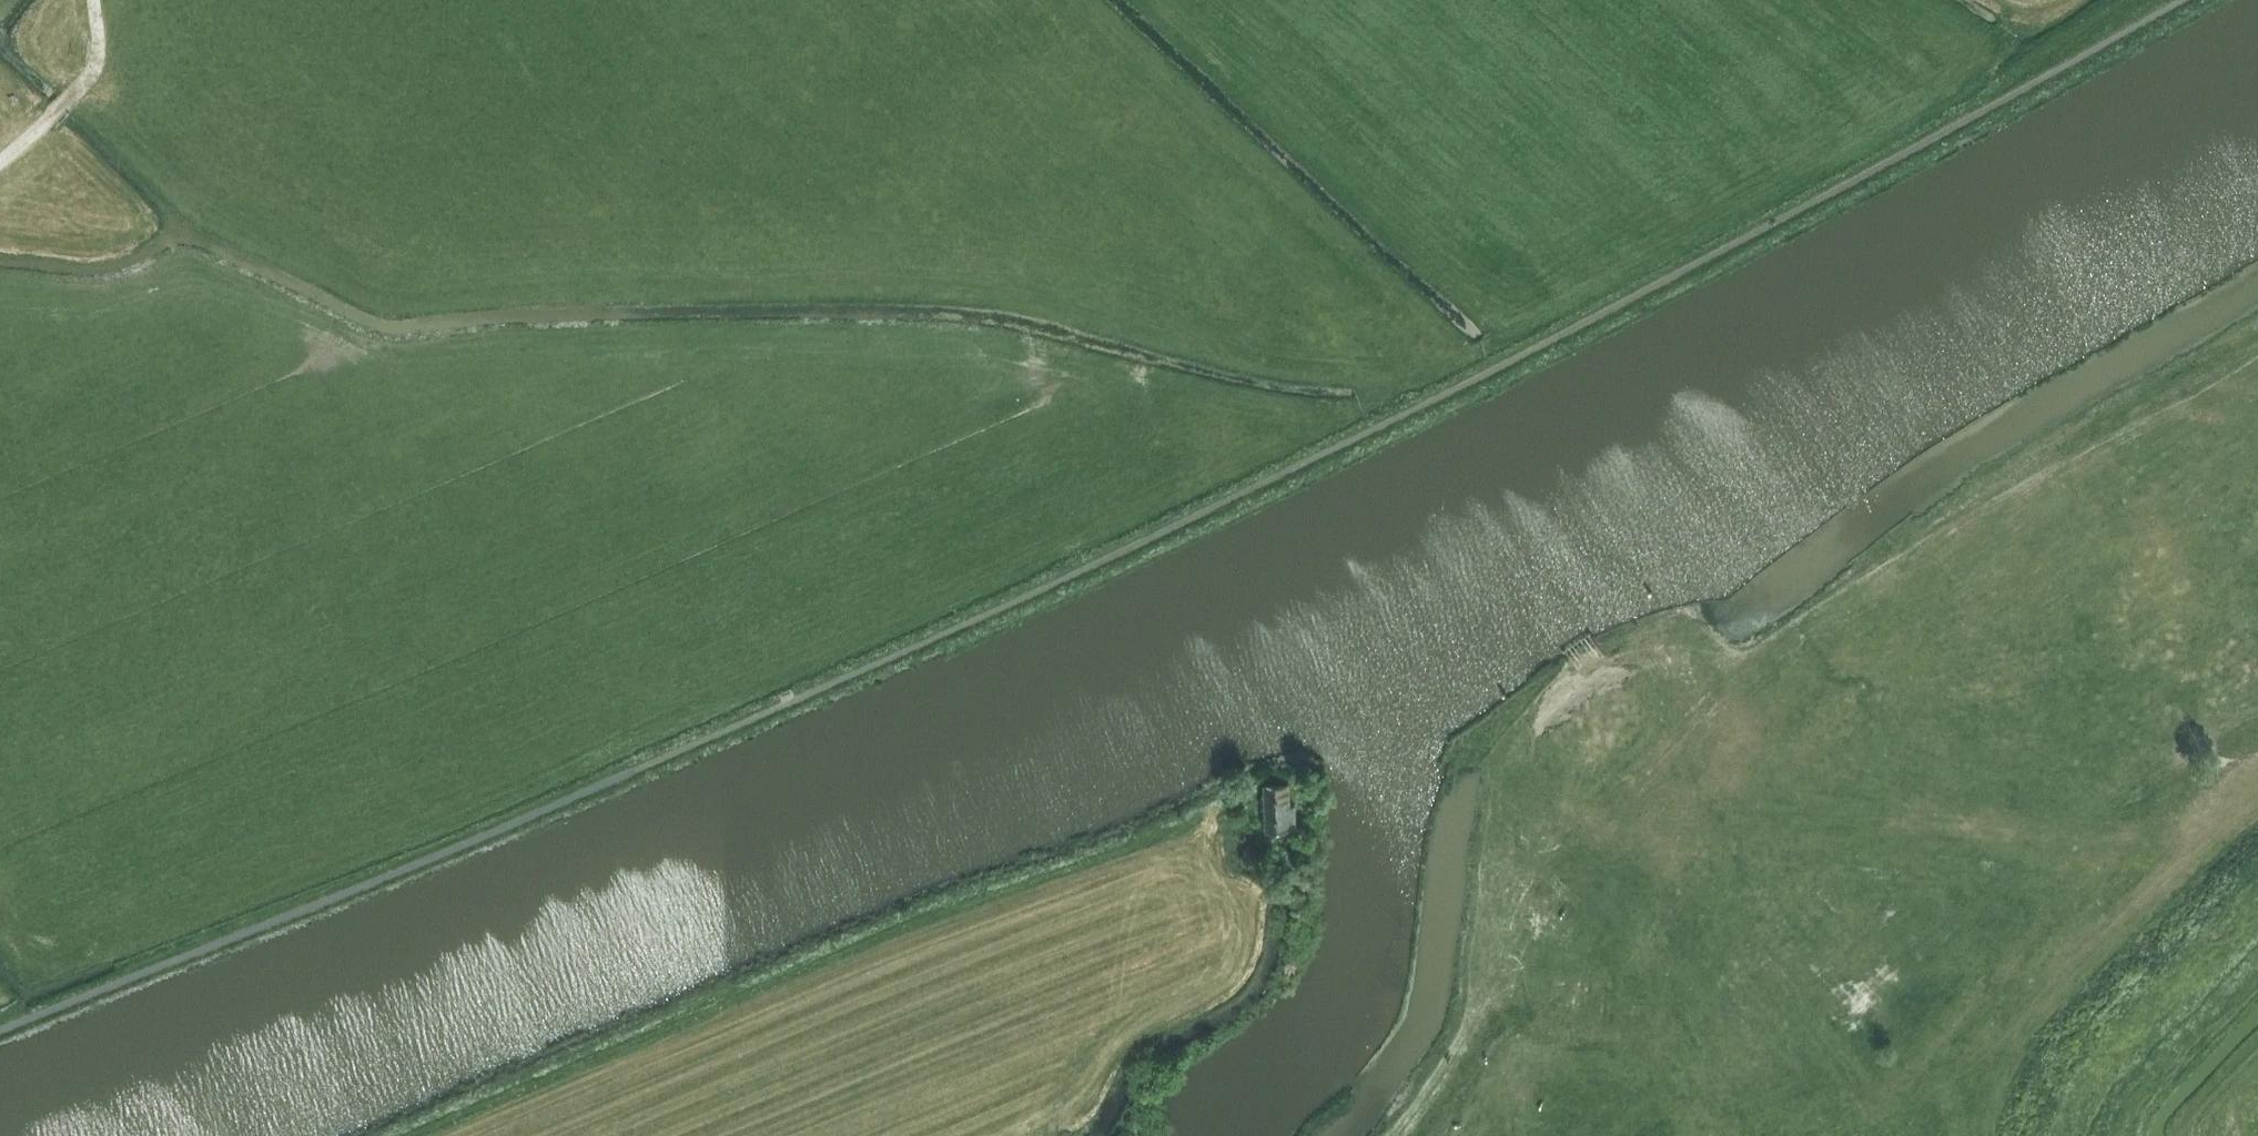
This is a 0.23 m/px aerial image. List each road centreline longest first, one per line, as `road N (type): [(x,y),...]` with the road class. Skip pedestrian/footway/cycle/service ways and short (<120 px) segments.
road 1 (track): [(423,1135),(932,920),(1134,850),(1211,813),(1249,807)]
road 2 (track): [(94,0),(89,73),(0,164)]

